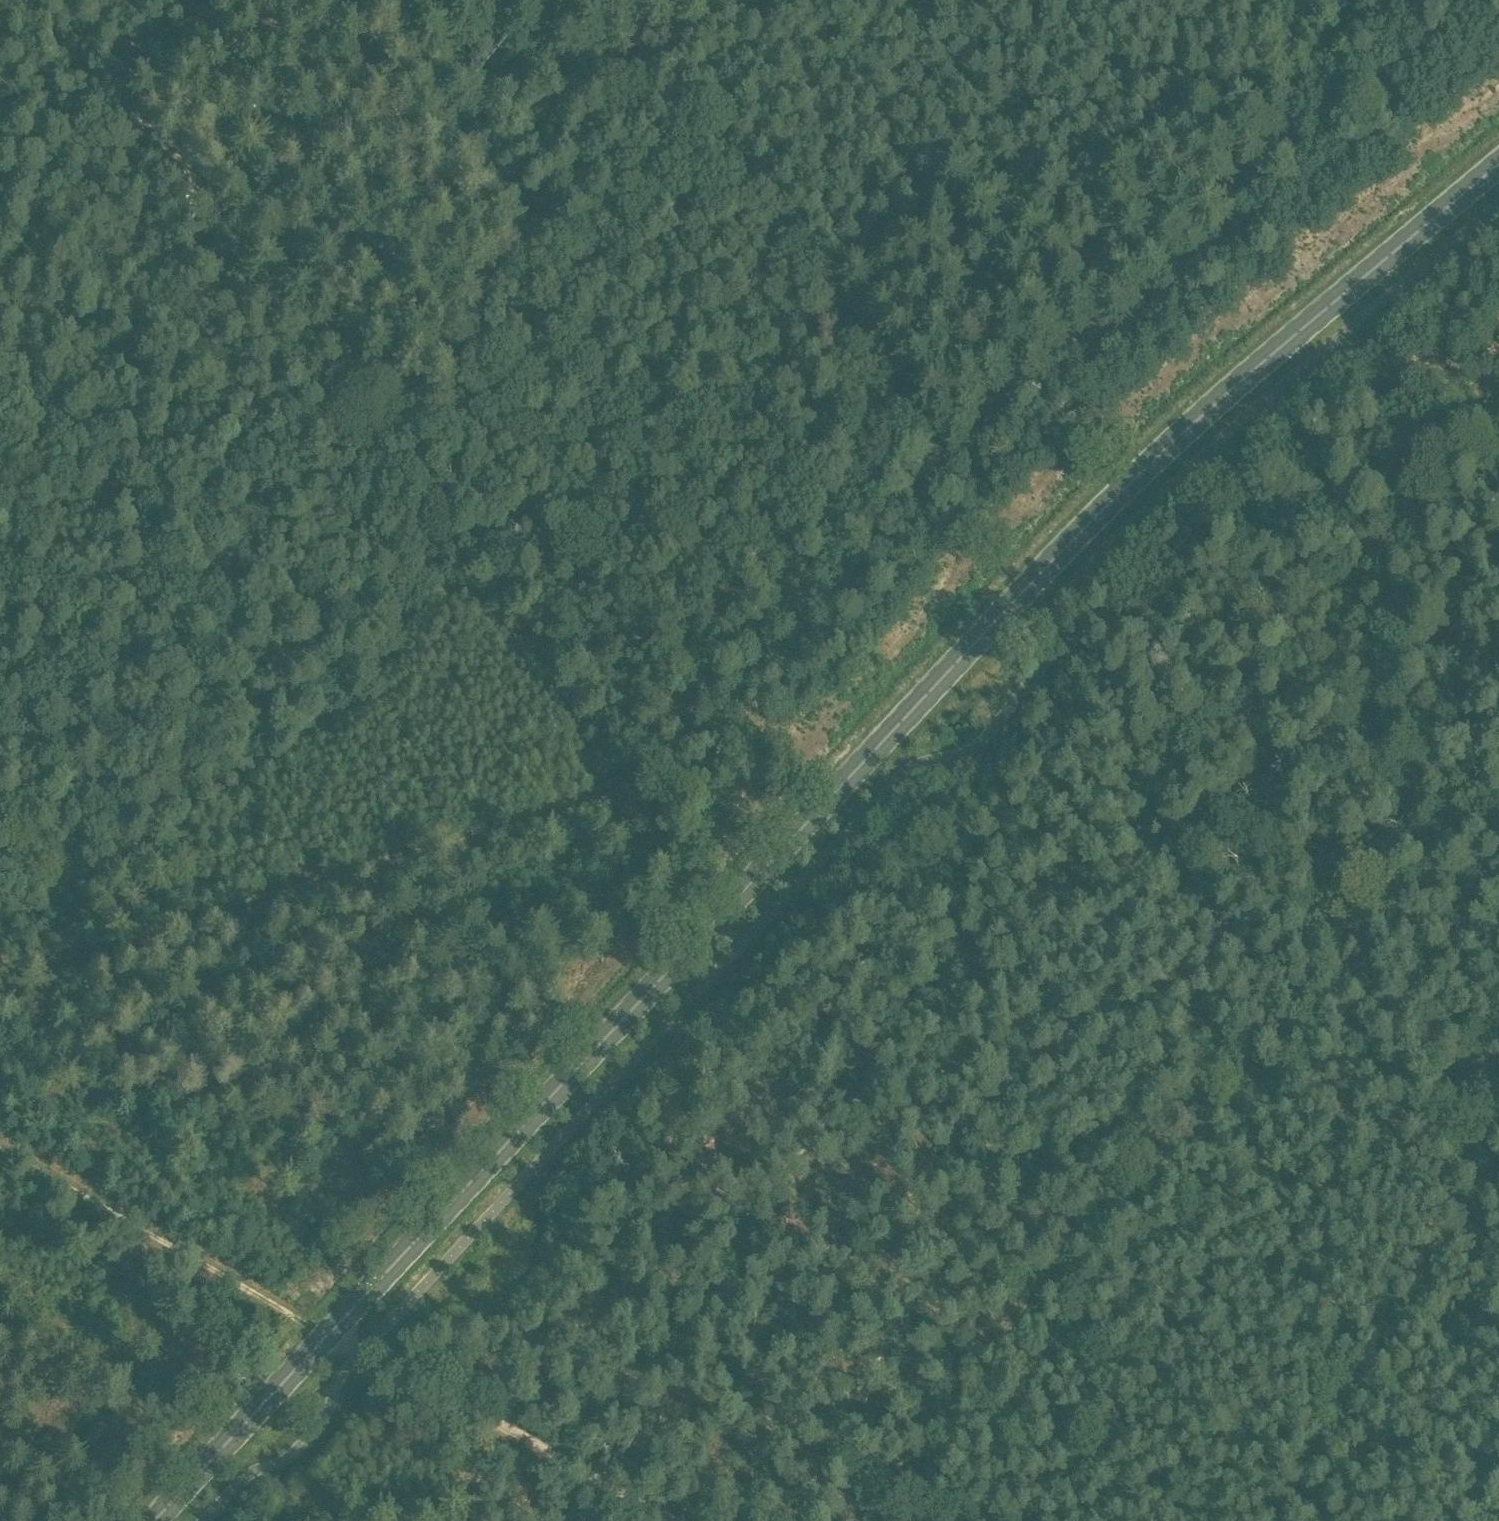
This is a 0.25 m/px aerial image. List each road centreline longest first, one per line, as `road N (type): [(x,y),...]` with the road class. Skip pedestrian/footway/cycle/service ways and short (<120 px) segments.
road 1 (primary): [(156,1520),(1088,523),(1189,426),(1498,163)]
road 2 (track): [(519,1437),(362,1351)]
road 3 (track): [(672,1520),(540,1448)]

